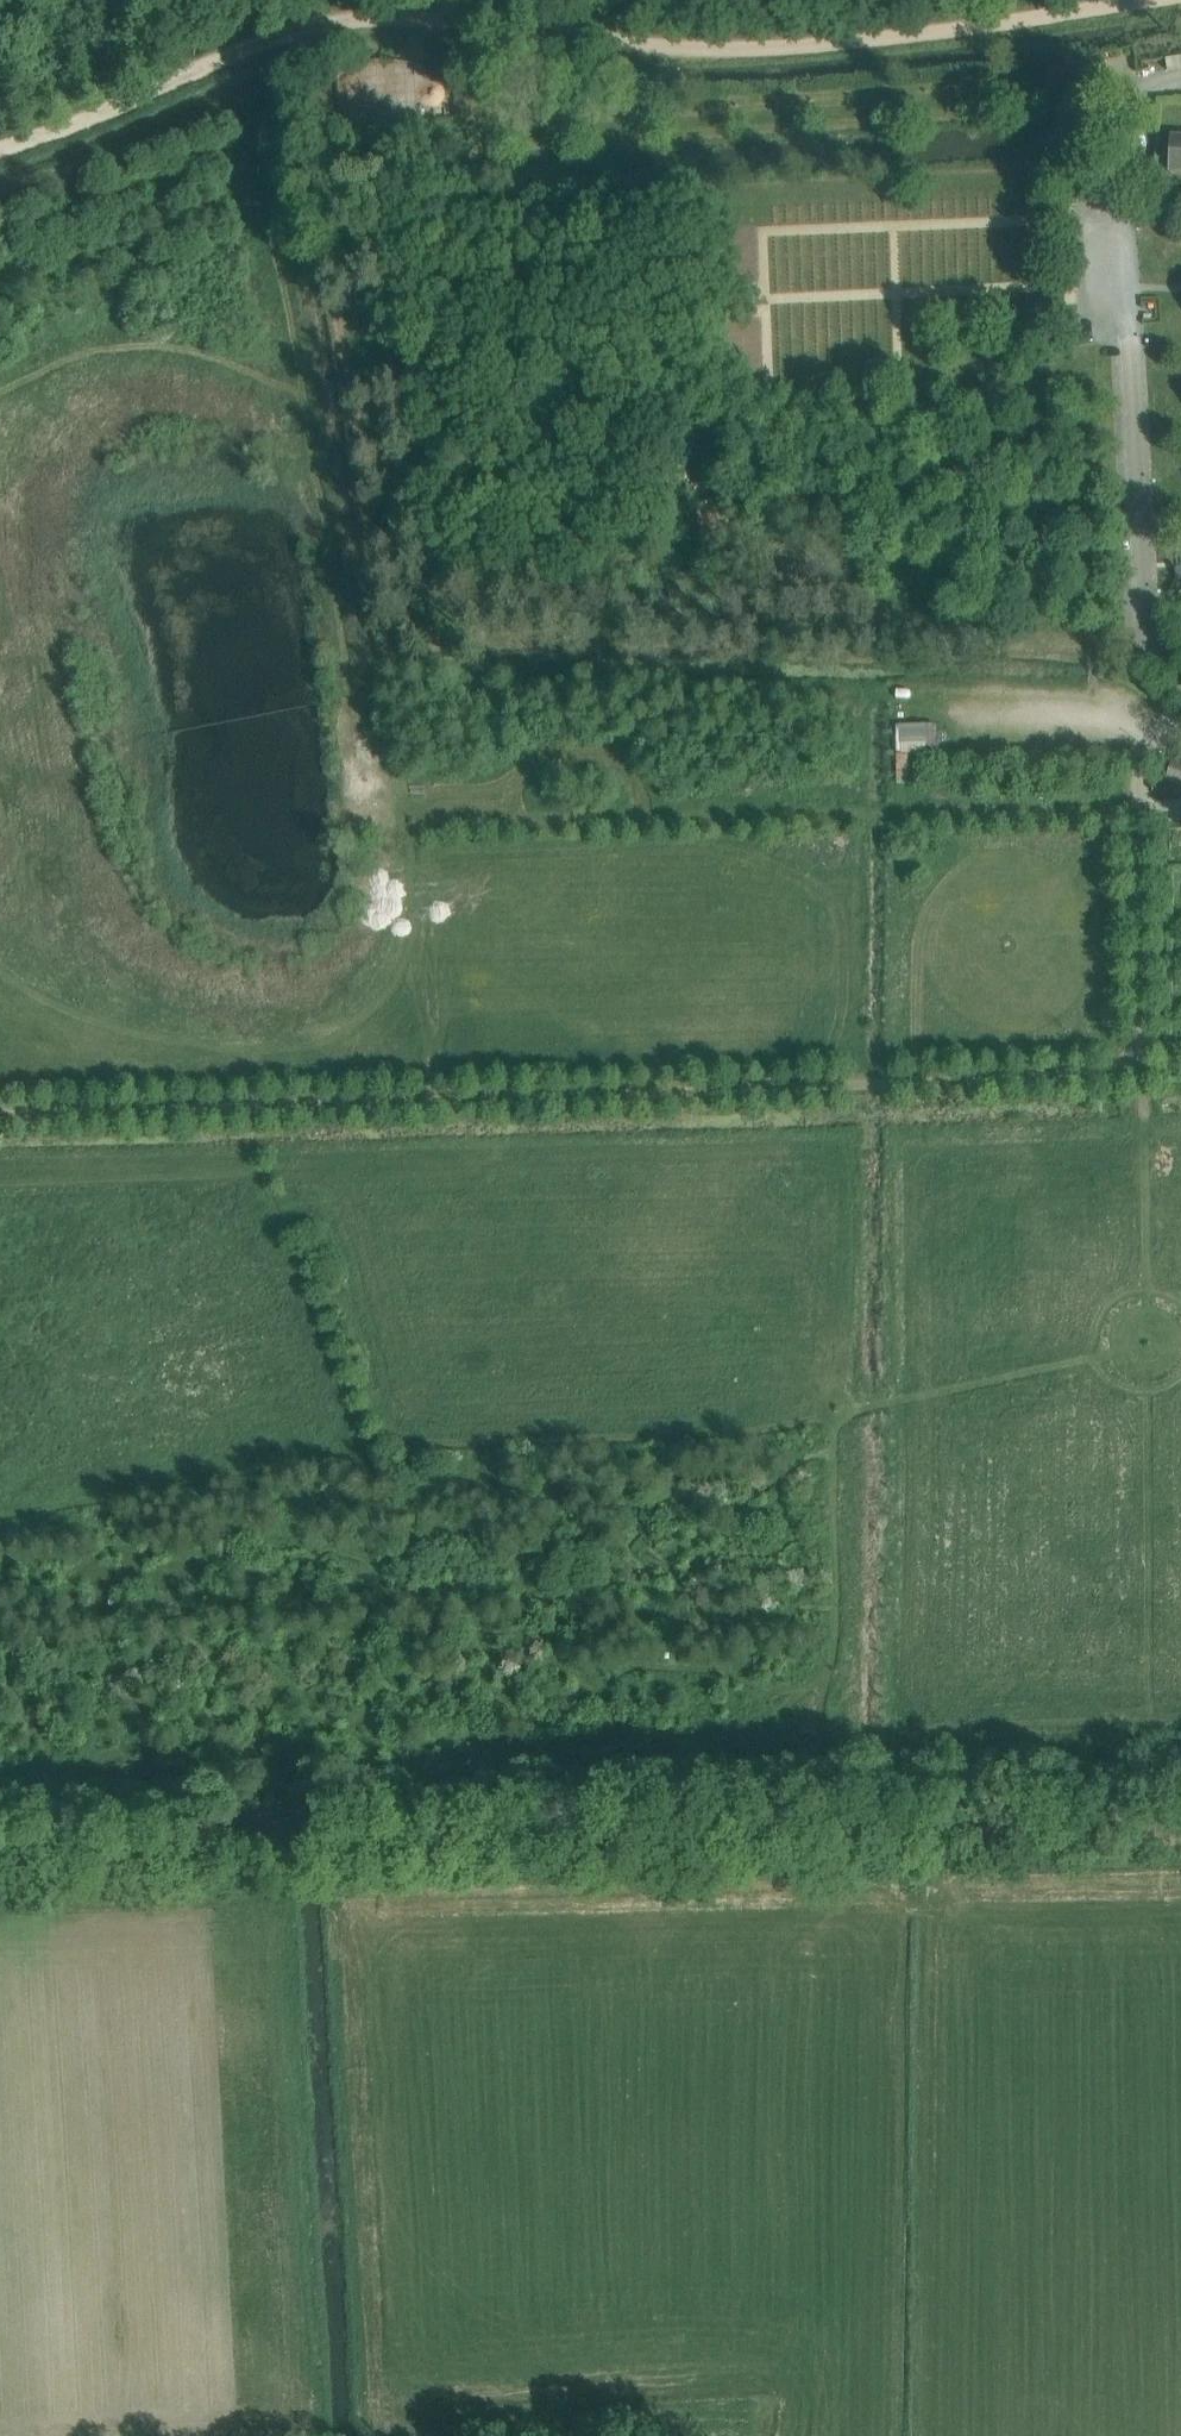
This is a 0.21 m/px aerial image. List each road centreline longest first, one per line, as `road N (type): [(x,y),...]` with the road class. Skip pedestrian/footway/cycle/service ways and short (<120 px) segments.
road 1 (track): [(0,1114),(1092,1076),(1121,1067),(1136,1050),(1136,811)]
road 2 (track): [(0,1851),(1180,1830)]
road 3 (track): [(1101,0),(756,47),(634,44),(368,18),(296,31),(0,148)]

